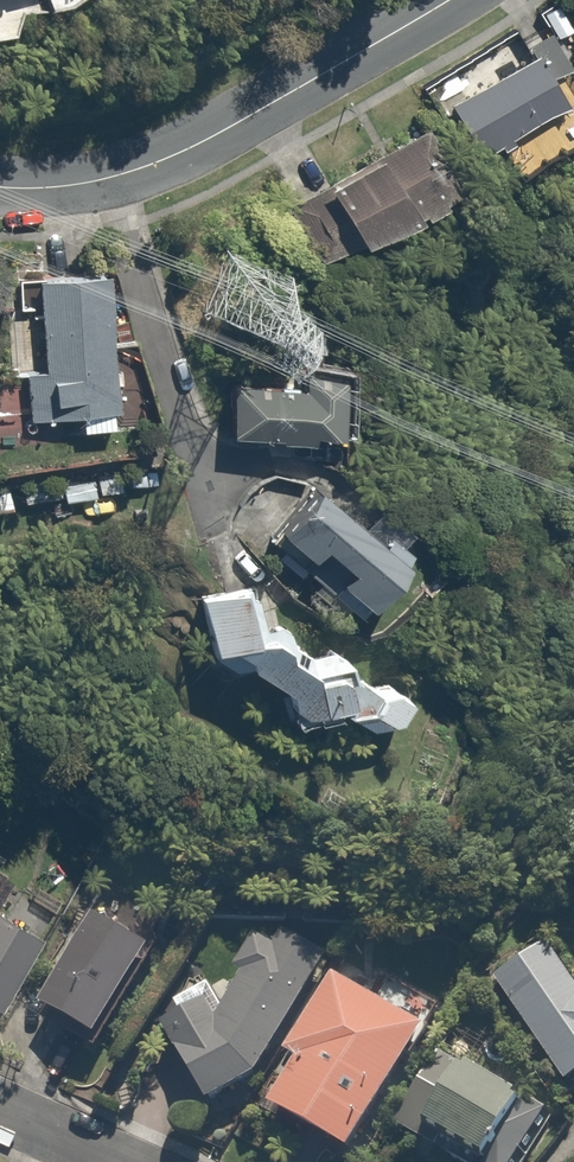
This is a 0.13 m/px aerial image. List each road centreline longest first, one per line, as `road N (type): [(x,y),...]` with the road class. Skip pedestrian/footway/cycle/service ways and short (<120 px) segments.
road 1 (residential): [(0,186),(152,164),(462,0)]

